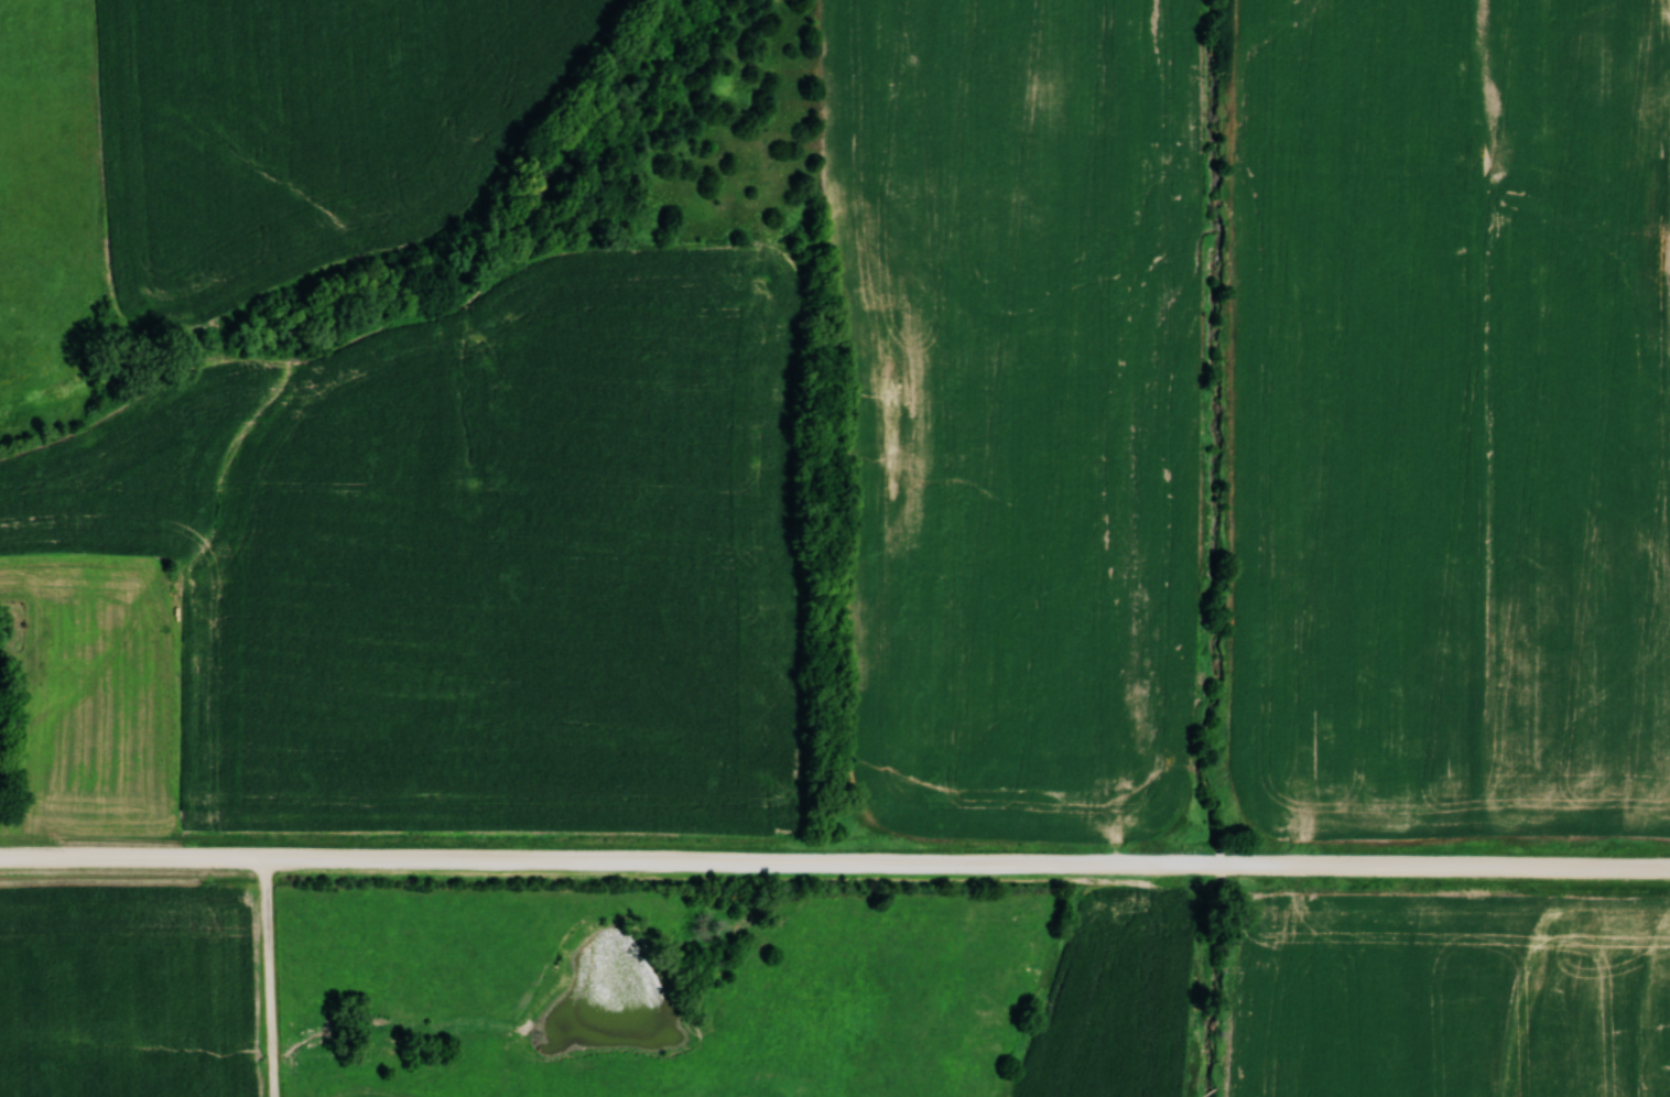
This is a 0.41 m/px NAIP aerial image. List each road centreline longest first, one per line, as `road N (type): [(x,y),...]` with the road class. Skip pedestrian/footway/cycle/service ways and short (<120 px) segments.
road 1 (residential): [(1669,848),(867,843),(0,853)]

